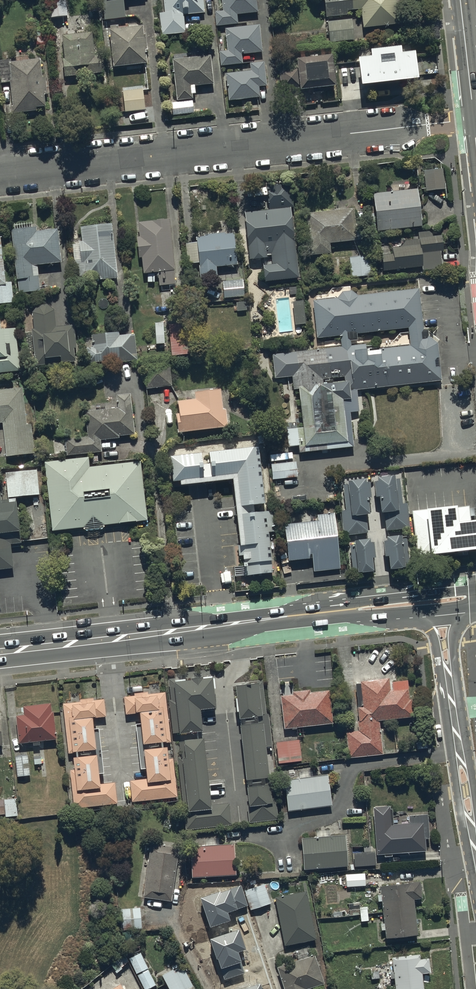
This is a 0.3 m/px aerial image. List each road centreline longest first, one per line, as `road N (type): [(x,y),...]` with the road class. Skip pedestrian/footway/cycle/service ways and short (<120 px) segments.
road 1 (residential): [(0,174),(474,118)]
road 2 (secondary): [(323,613),(0,652)]
road 3 (secondary): [(323,613),(358,598),(475,588)]
road 4 (tertiary): [(462,750),(432,637),(408,618)]
road 5 (tertiary): [(466,612),(454,648),(462,750)]

